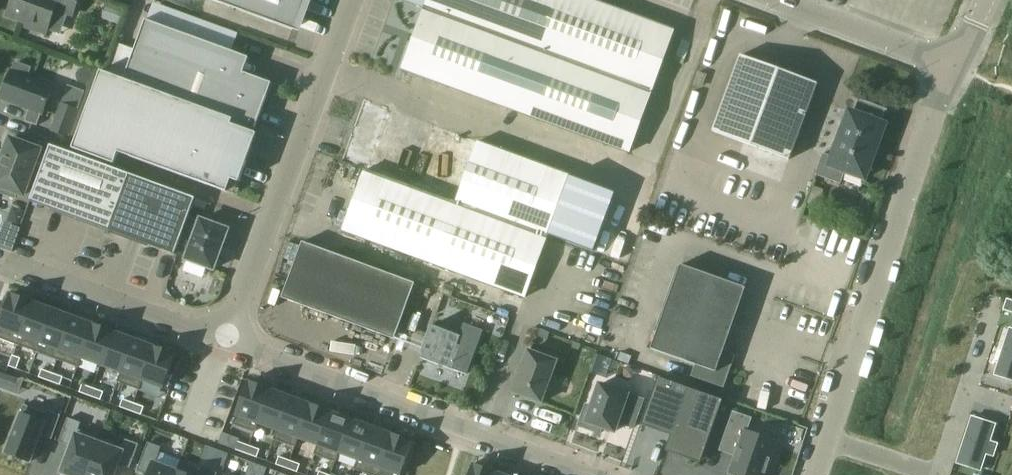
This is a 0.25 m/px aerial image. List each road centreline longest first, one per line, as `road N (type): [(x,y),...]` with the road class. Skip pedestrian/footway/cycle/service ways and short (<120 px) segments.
road 1 (residential): [(953,62),(818,474)]
road 2 (residential): [(586,474),(226,339)]
road 3 (residential): [(226,339),(351,0)]
road 4 (residential): [(226,339),(0,261)]
road 5 (unclassified): [(953,62),(780,0)]

